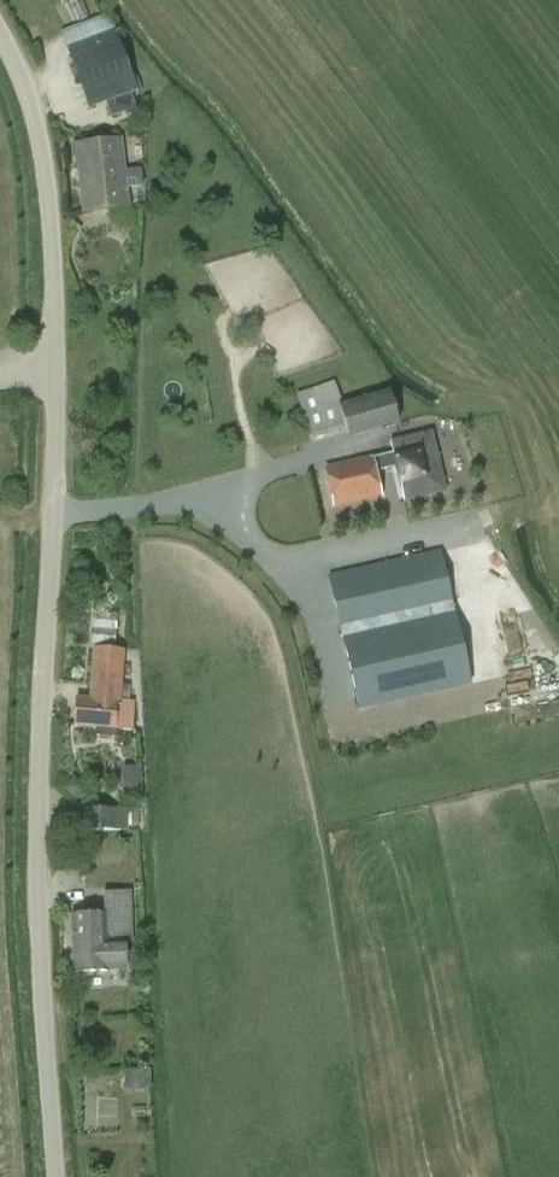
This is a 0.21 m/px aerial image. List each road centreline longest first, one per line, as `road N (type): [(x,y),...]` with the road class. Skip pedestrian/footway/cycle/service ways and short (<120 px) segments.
road 1 (unclassified): [(59,1176),(44,740),(54,332),(48,117),(38,80),(0,23)]

